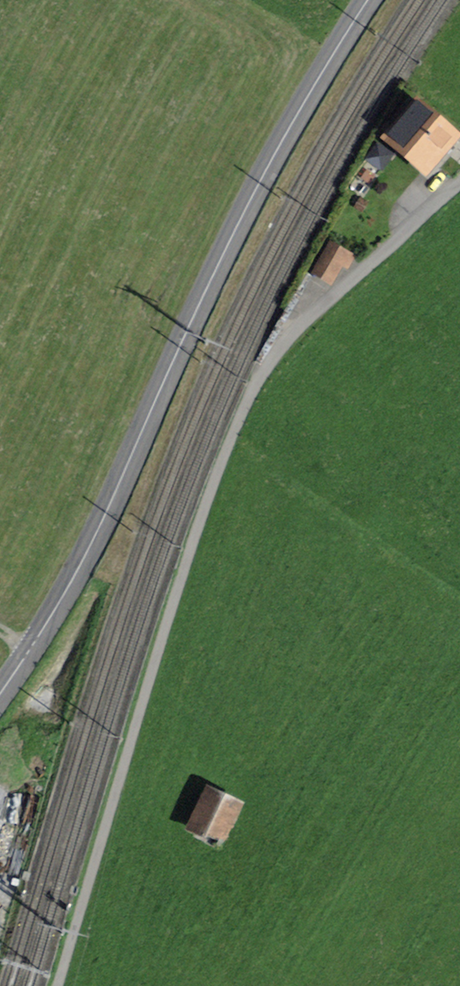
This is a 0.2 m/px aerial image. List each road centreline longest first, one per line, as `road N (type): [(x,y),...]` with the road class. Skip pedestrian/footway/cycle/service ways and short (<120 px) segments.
road 1 (residential): [(459,179),(353,272),(255,380),(206,490),(158,637),(56,985)]
road 2 (tertiary): [(364,0),(262,169),(88,542),(0,686)]

